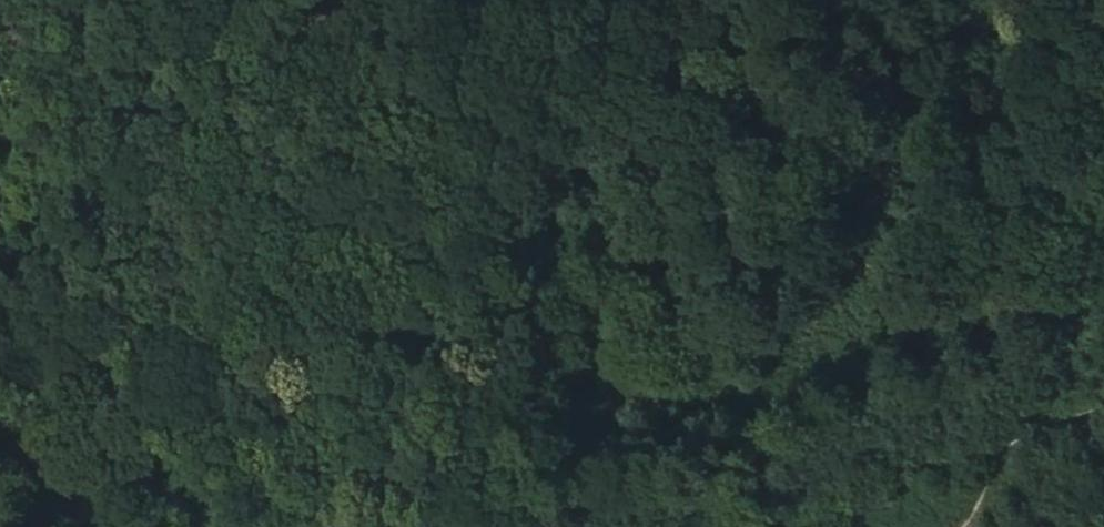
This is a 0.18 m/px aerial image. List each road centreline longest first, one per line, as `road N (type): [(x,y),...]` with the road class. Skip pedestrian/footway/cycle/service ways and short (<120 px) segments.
road 1 (track): [(964,526),(1009,447),(1103,406)]

